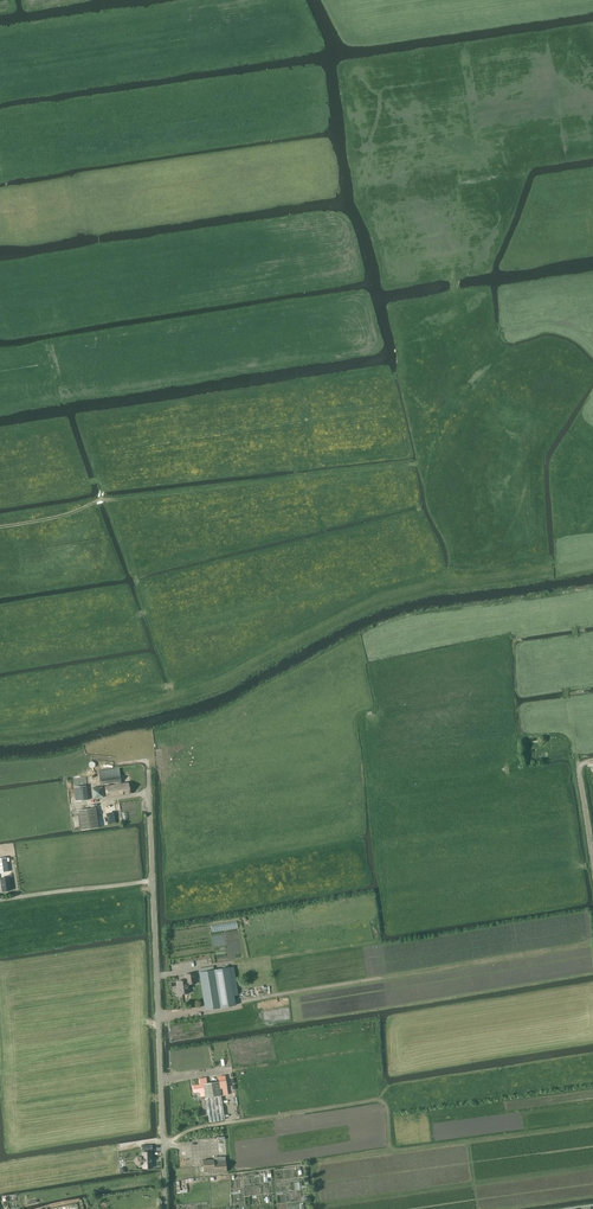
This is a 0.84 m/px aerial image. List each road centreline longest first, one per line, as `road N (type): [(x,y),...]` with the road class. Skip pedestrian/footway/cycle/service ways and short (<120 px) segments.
road 1 (track): [(163,1141),(199,1127),(380,1099),(394,1150),(592,1124)]
road 2 (unclassified): [(148,772),(165,1208)]
road 3 (track): [(243,1001),(592,941)]
road 4 (track): [(101,499),(417,463)]
road 5 (track): [(572,598),(577,636),(567,691),(581,763)]

